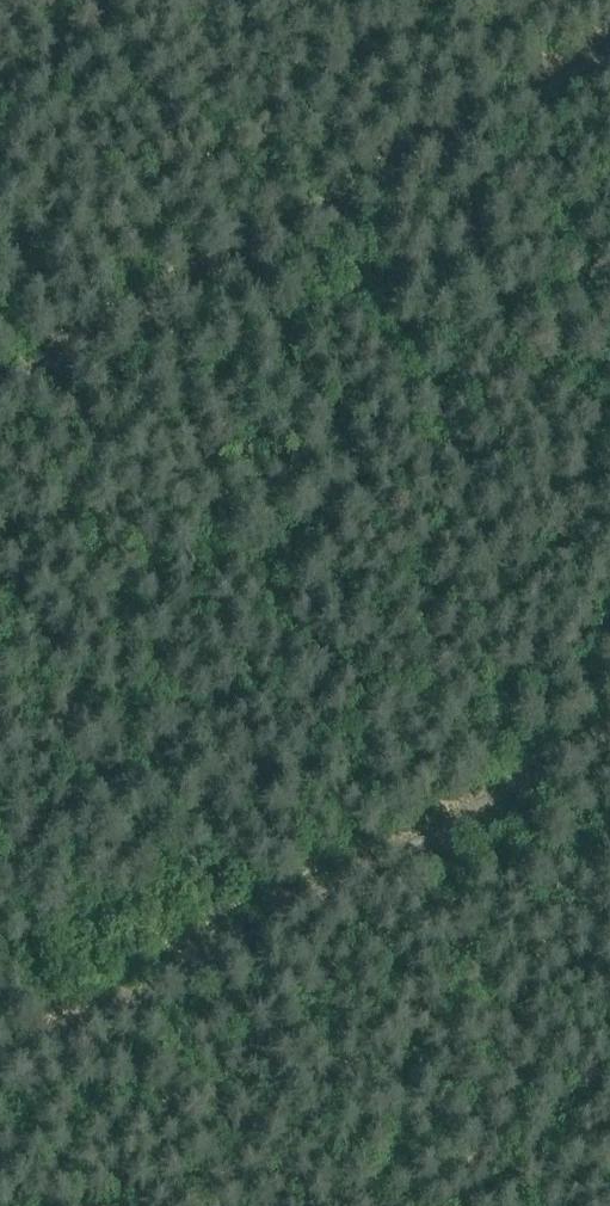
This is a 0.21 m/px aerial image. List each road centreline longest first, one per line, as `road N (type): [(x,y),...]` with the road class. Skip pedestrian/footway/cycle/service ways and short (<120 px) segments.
road 1 (track): [(0,1075),(609,732)]
road 2 (track): [(609,49),(0,387)]

